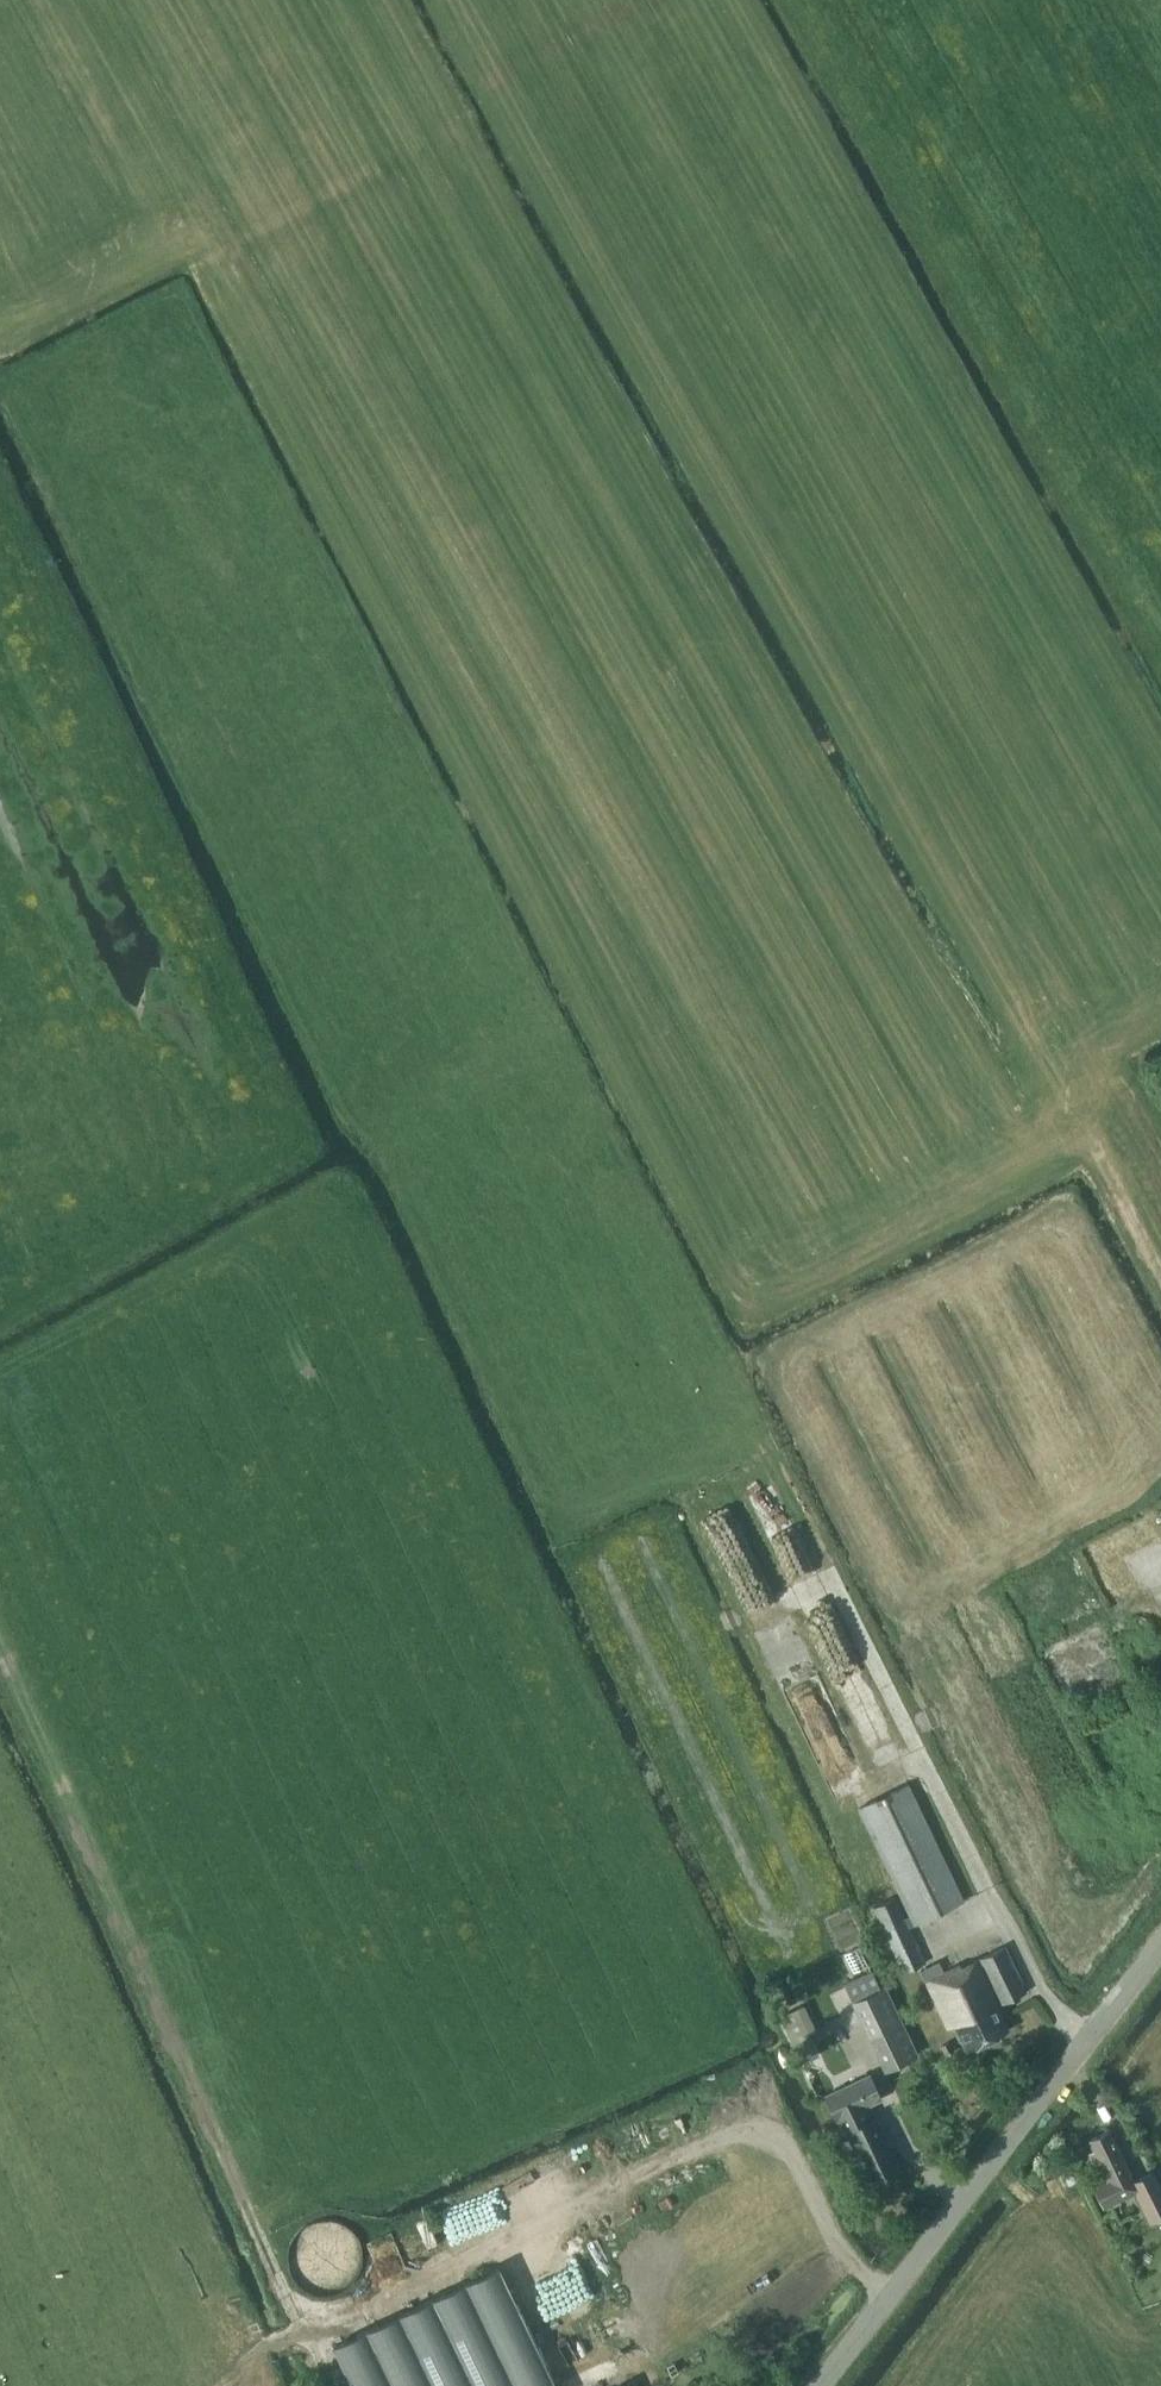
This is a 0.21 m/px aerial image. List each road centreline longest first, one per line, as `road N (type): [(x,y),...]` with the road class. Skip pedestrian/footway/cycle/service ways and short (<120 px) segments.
road 1 (unclassified): [(820,2385),(1160,1942)]

